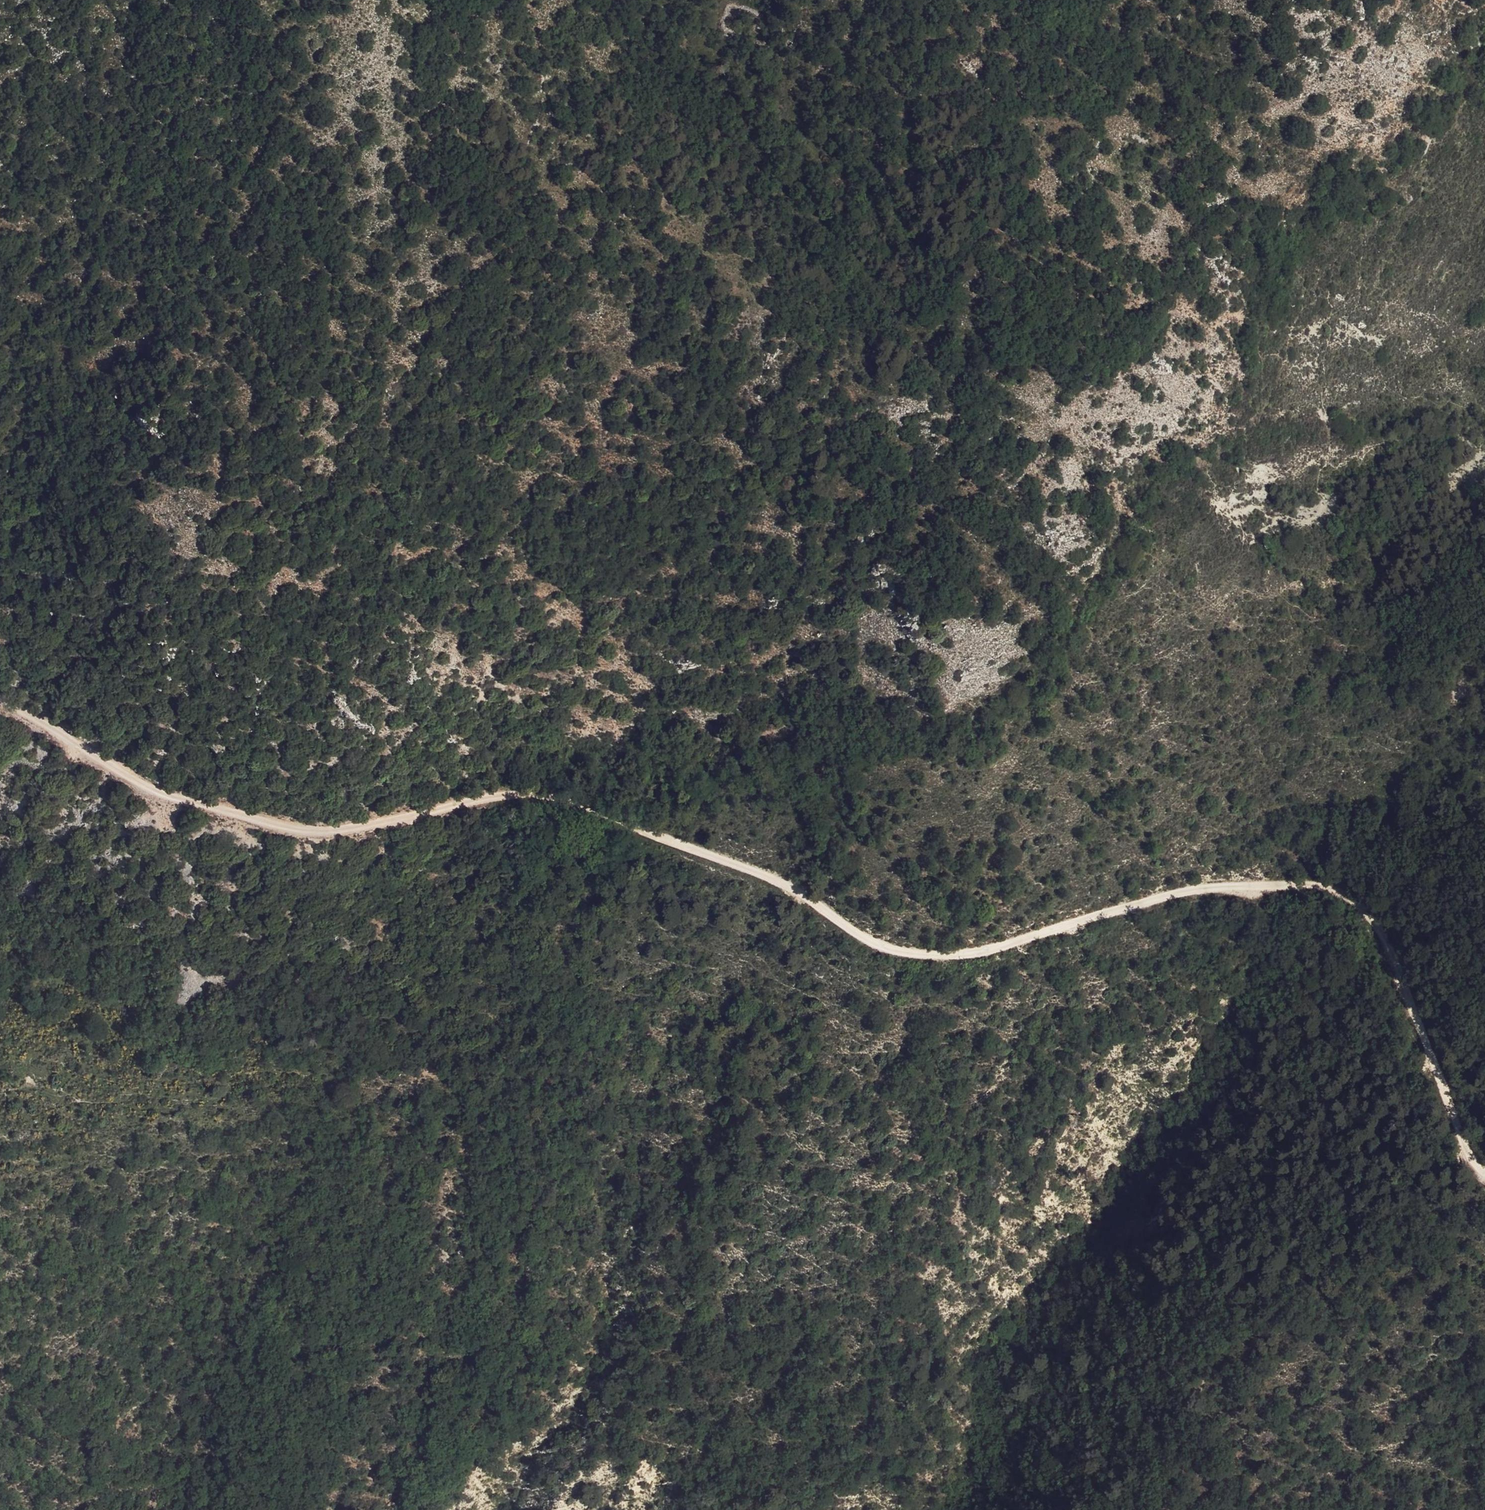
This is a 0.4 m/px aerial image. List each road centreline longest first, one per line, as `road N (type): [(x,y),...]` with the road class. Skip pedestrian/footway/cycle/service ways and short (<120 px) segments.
road 1 (track): [(0,700),(180,799),(271,826),(338,834),(524,796),(581,804),(804,891),(876,945),(938,955),(986,950),(1235,884),(1340,891),(1359,900),(1388,942),(1469,1158),(1484,1175)]

